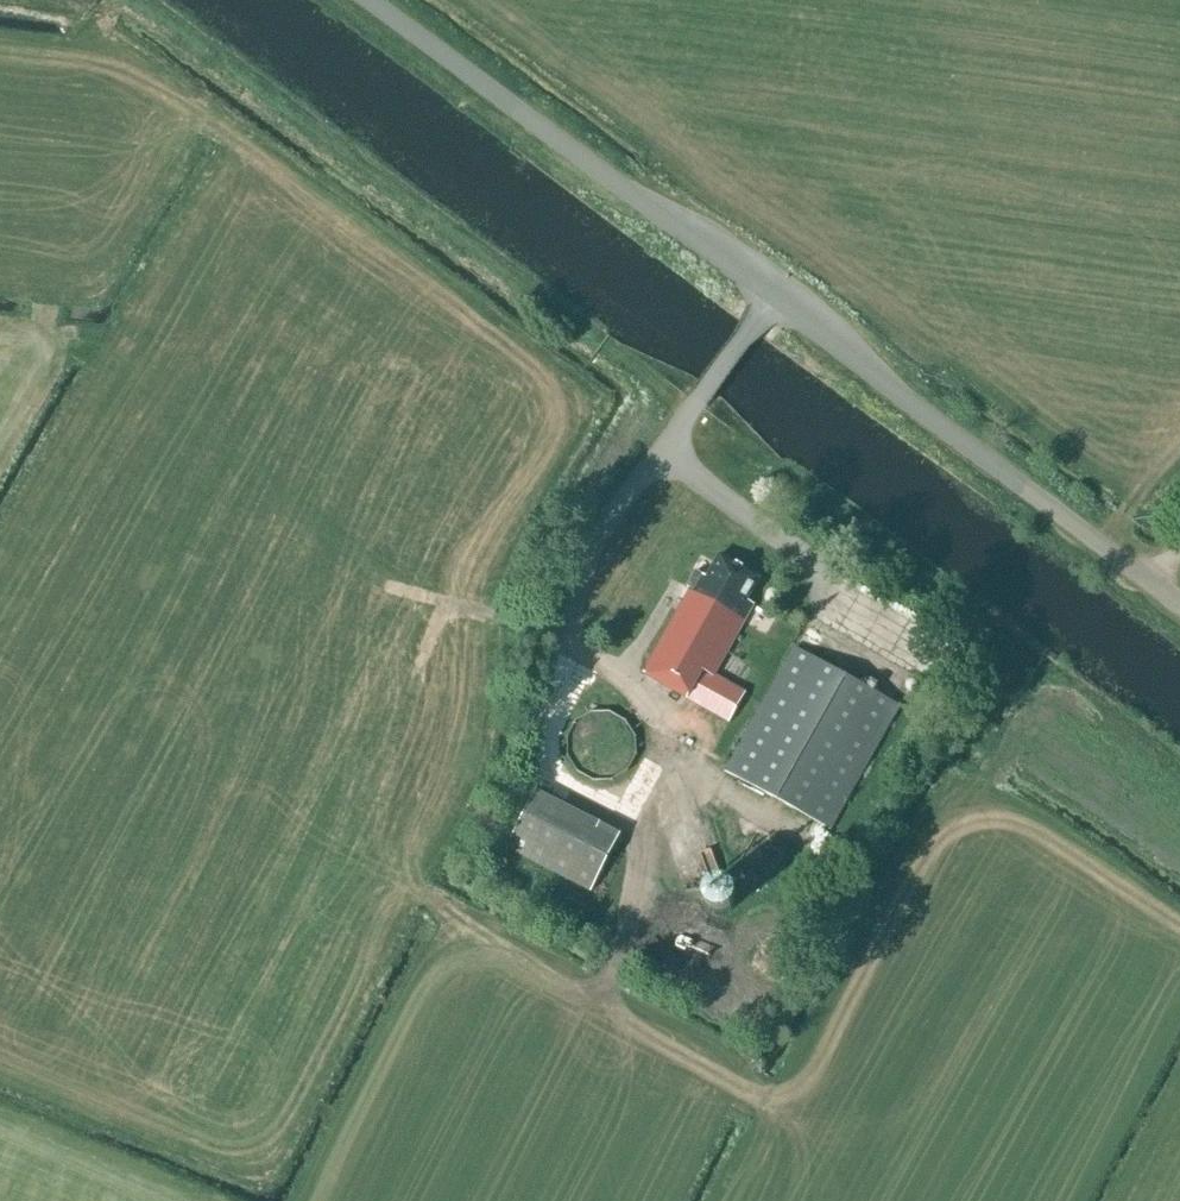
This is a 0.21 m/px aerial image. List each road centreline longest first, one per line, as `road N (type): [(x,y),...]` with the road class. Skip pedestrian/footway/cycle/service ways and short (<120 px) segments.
road 1 (tertiary): [(1179,612),(367,0)]

